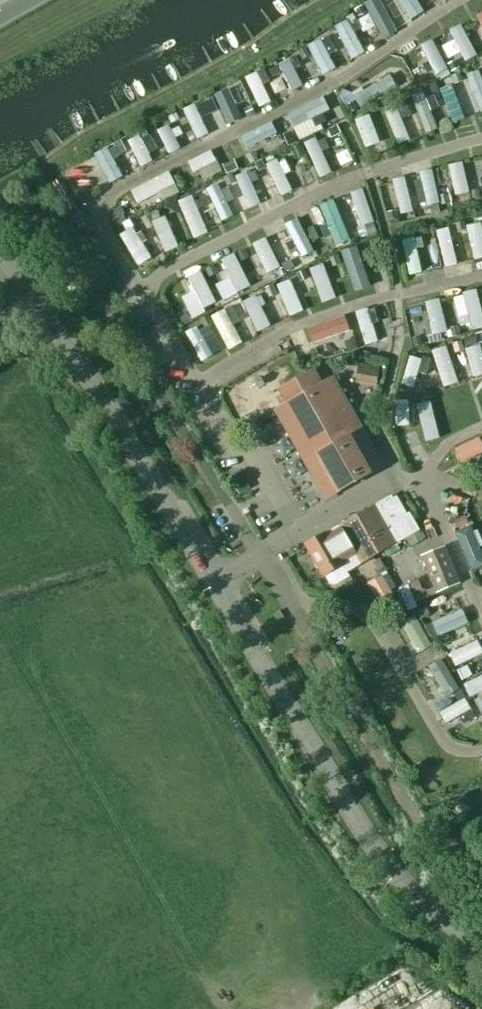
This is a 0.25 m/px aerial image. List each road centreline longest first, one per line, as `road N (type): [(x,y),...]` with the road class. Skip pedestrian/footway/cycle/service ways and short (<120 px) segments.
road 1 (tertiary): [(481,944),(403,885),(377,851),(82,368),(0,252)]

